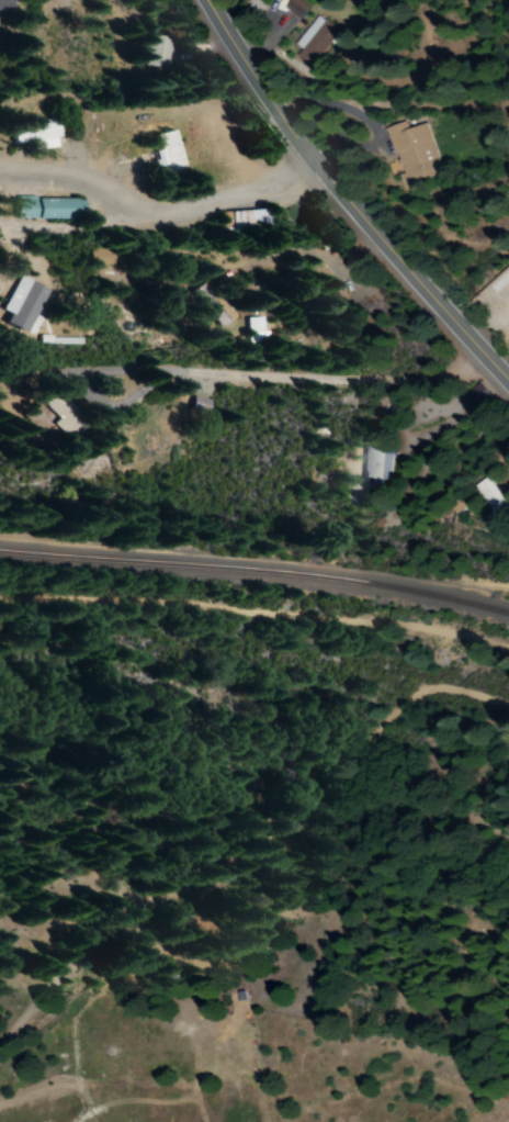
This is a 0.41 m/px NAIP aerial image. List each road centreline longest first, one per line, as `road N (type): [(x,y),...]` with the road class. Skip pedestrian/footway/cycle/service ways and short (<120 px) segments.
road 1 (residential): [(0,1035),(99,941),(267,837),(425,687),(459,686),(508,701)]
road 2 (tertiary): [(508,374),(323,159),(213,0)]
road 3 (residential): [(323,159),(263,188),(168,207),(68,175),(0,175)]

